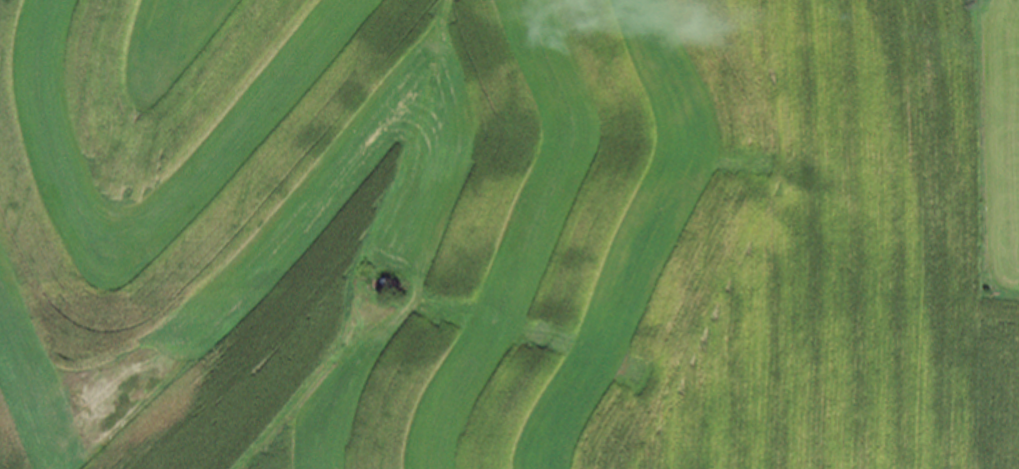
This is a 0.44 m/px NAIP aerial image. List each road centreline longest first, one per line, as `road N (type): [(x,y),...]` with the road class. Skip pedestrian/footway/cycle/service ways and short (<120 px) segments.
road 1 (track): [(243,468),(418,293),(418,280),(399,265),(331,282),(0,283)]

